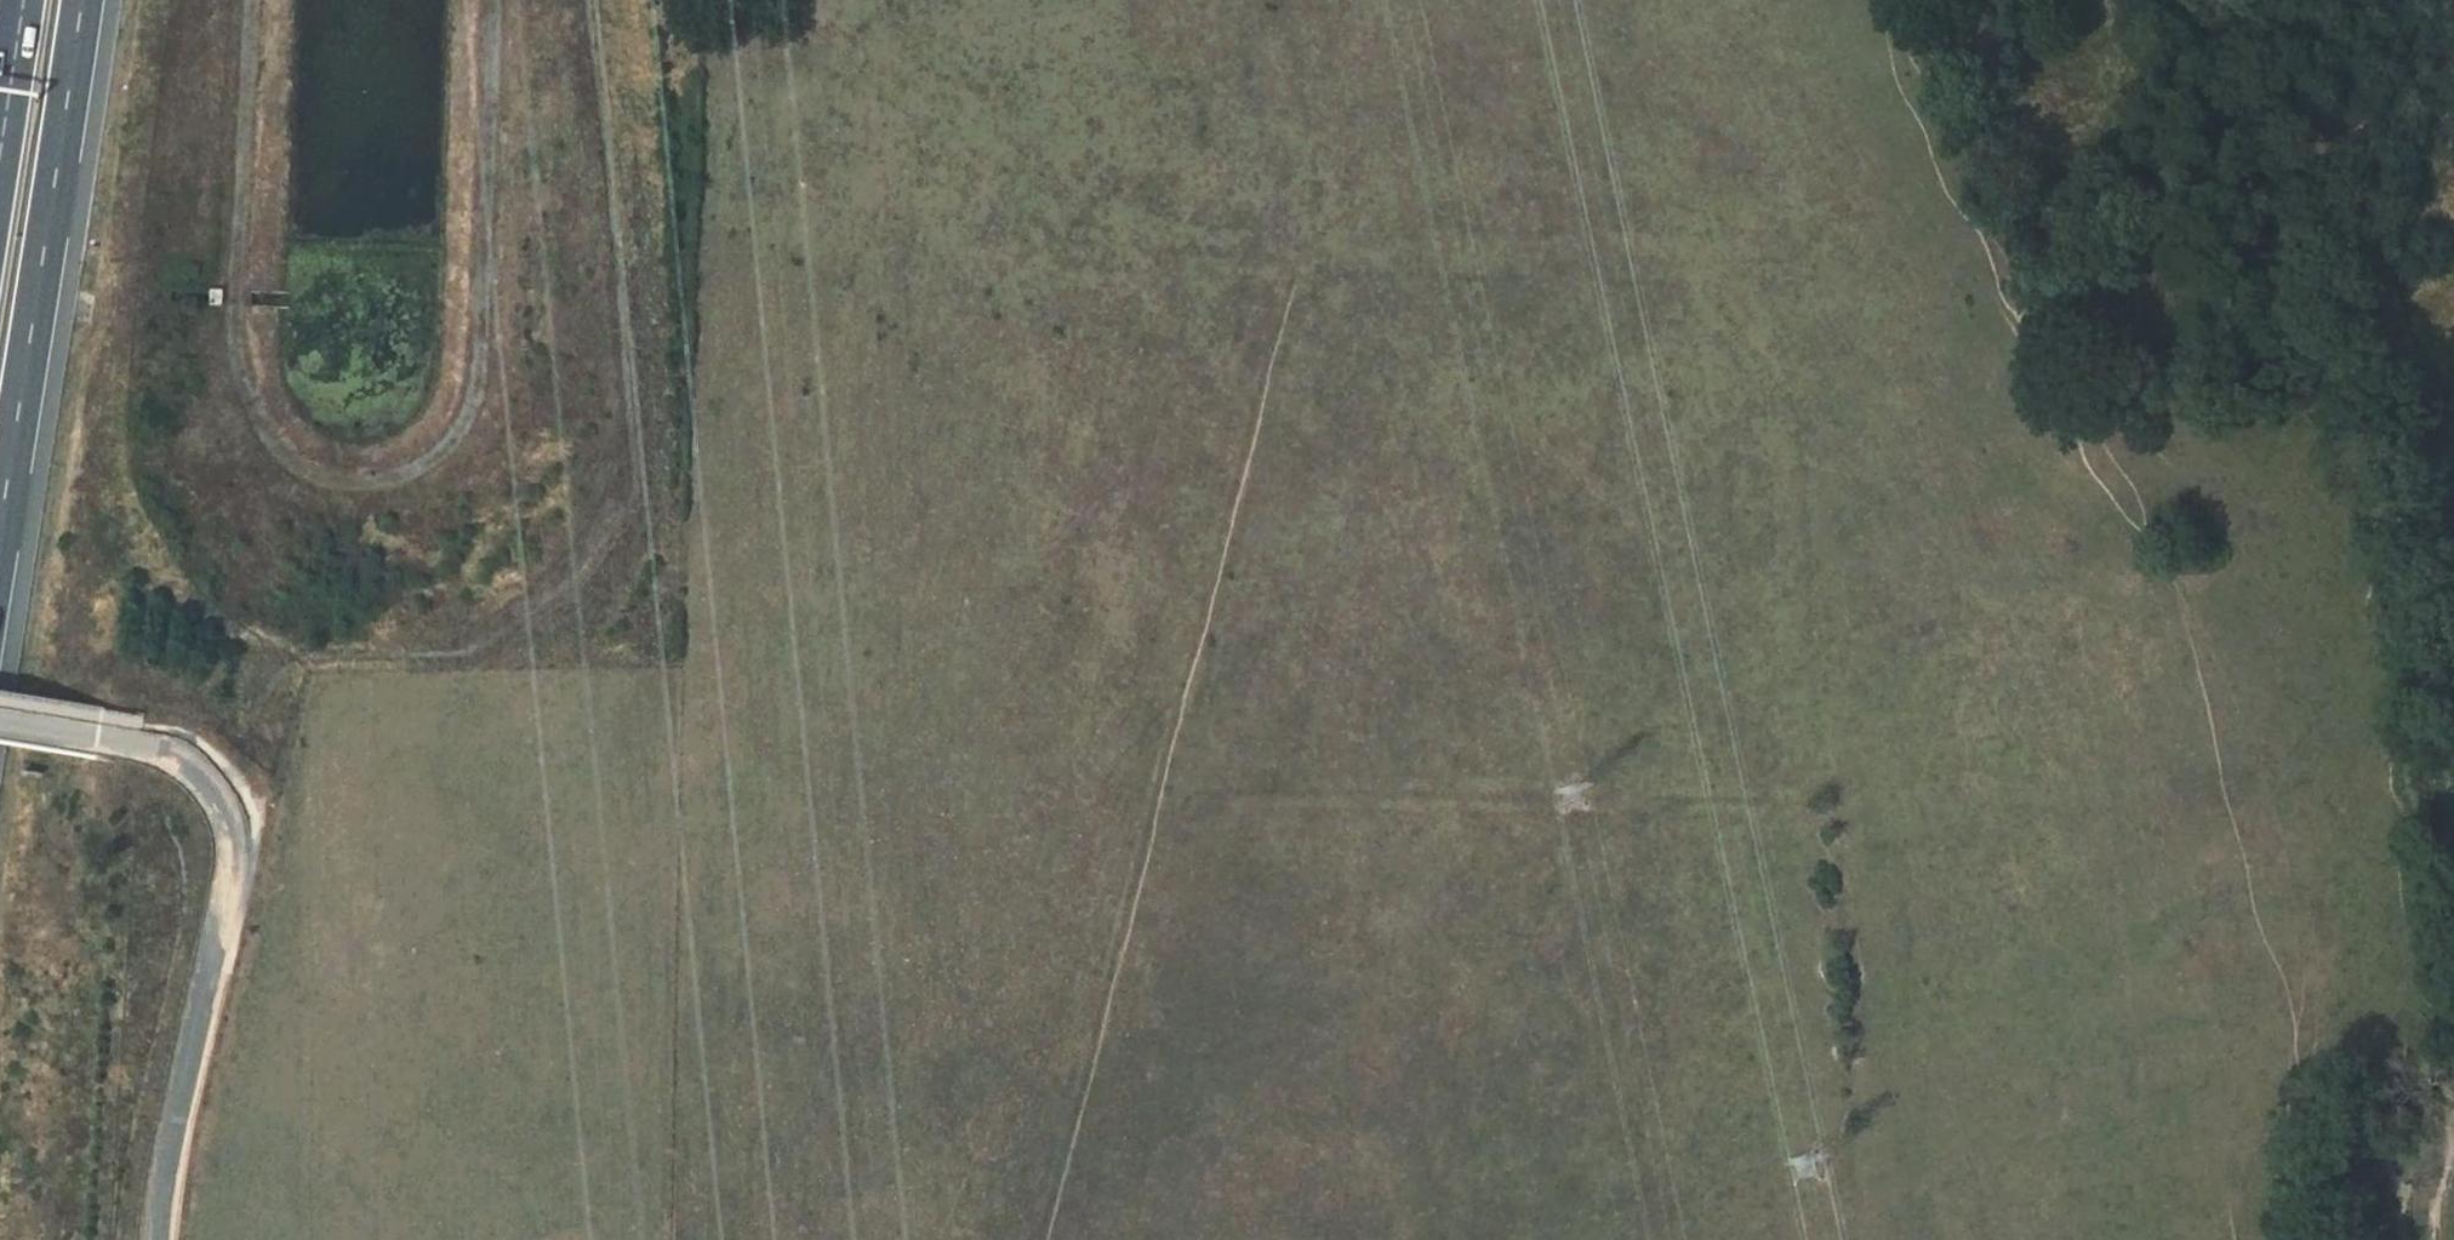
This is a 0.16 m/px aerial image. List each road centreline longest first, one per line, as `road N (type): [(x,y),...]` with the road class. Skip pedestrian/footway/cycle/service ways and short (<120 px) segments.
road 1 (unclassified): [(0,716),(173,746),(210,775),(236,829),(182,1094),(162,1239)]
road 2 (motorway): [(0,494),(75,0)]
road 3 (motorway): [(23,0),(0,148)]

